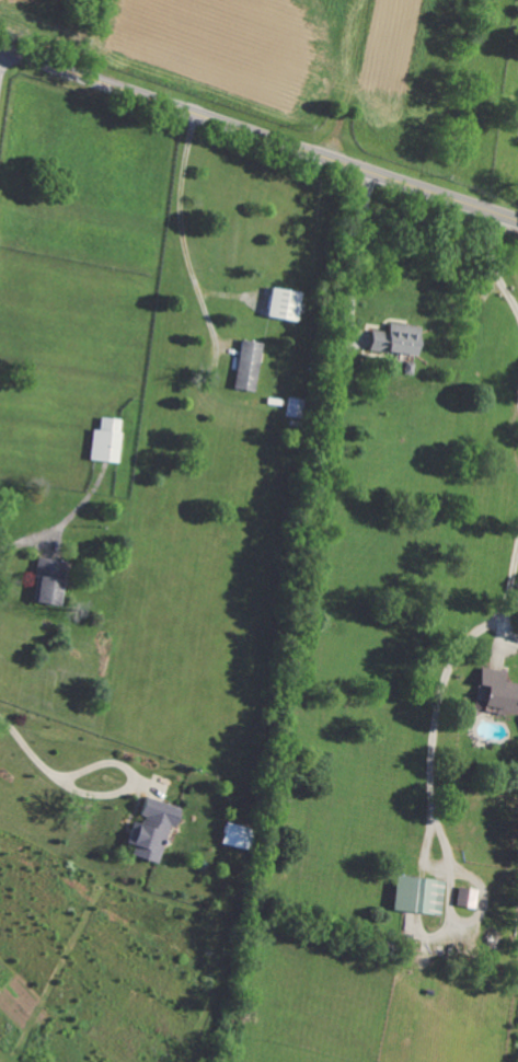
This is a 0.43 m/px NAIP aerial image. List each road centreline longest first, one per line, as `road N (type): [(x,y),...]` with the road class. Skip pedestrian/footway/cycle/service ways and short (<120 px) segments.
road 1 (secondary): [(0,48),(517,222)]

